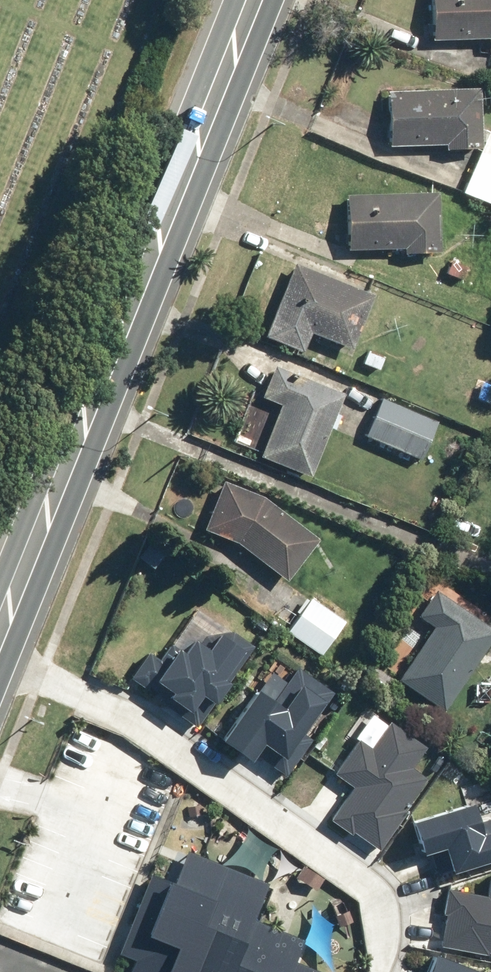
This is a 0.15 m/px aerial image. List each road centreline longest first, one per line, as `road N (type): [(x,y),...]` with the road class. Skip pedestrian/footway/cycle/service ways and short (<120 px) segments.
road 1 (secondary): [(259,0),(0,637)]
road 2 (residential): [(0,655),(129,715),(367,884),(390,934),(383,971)]

